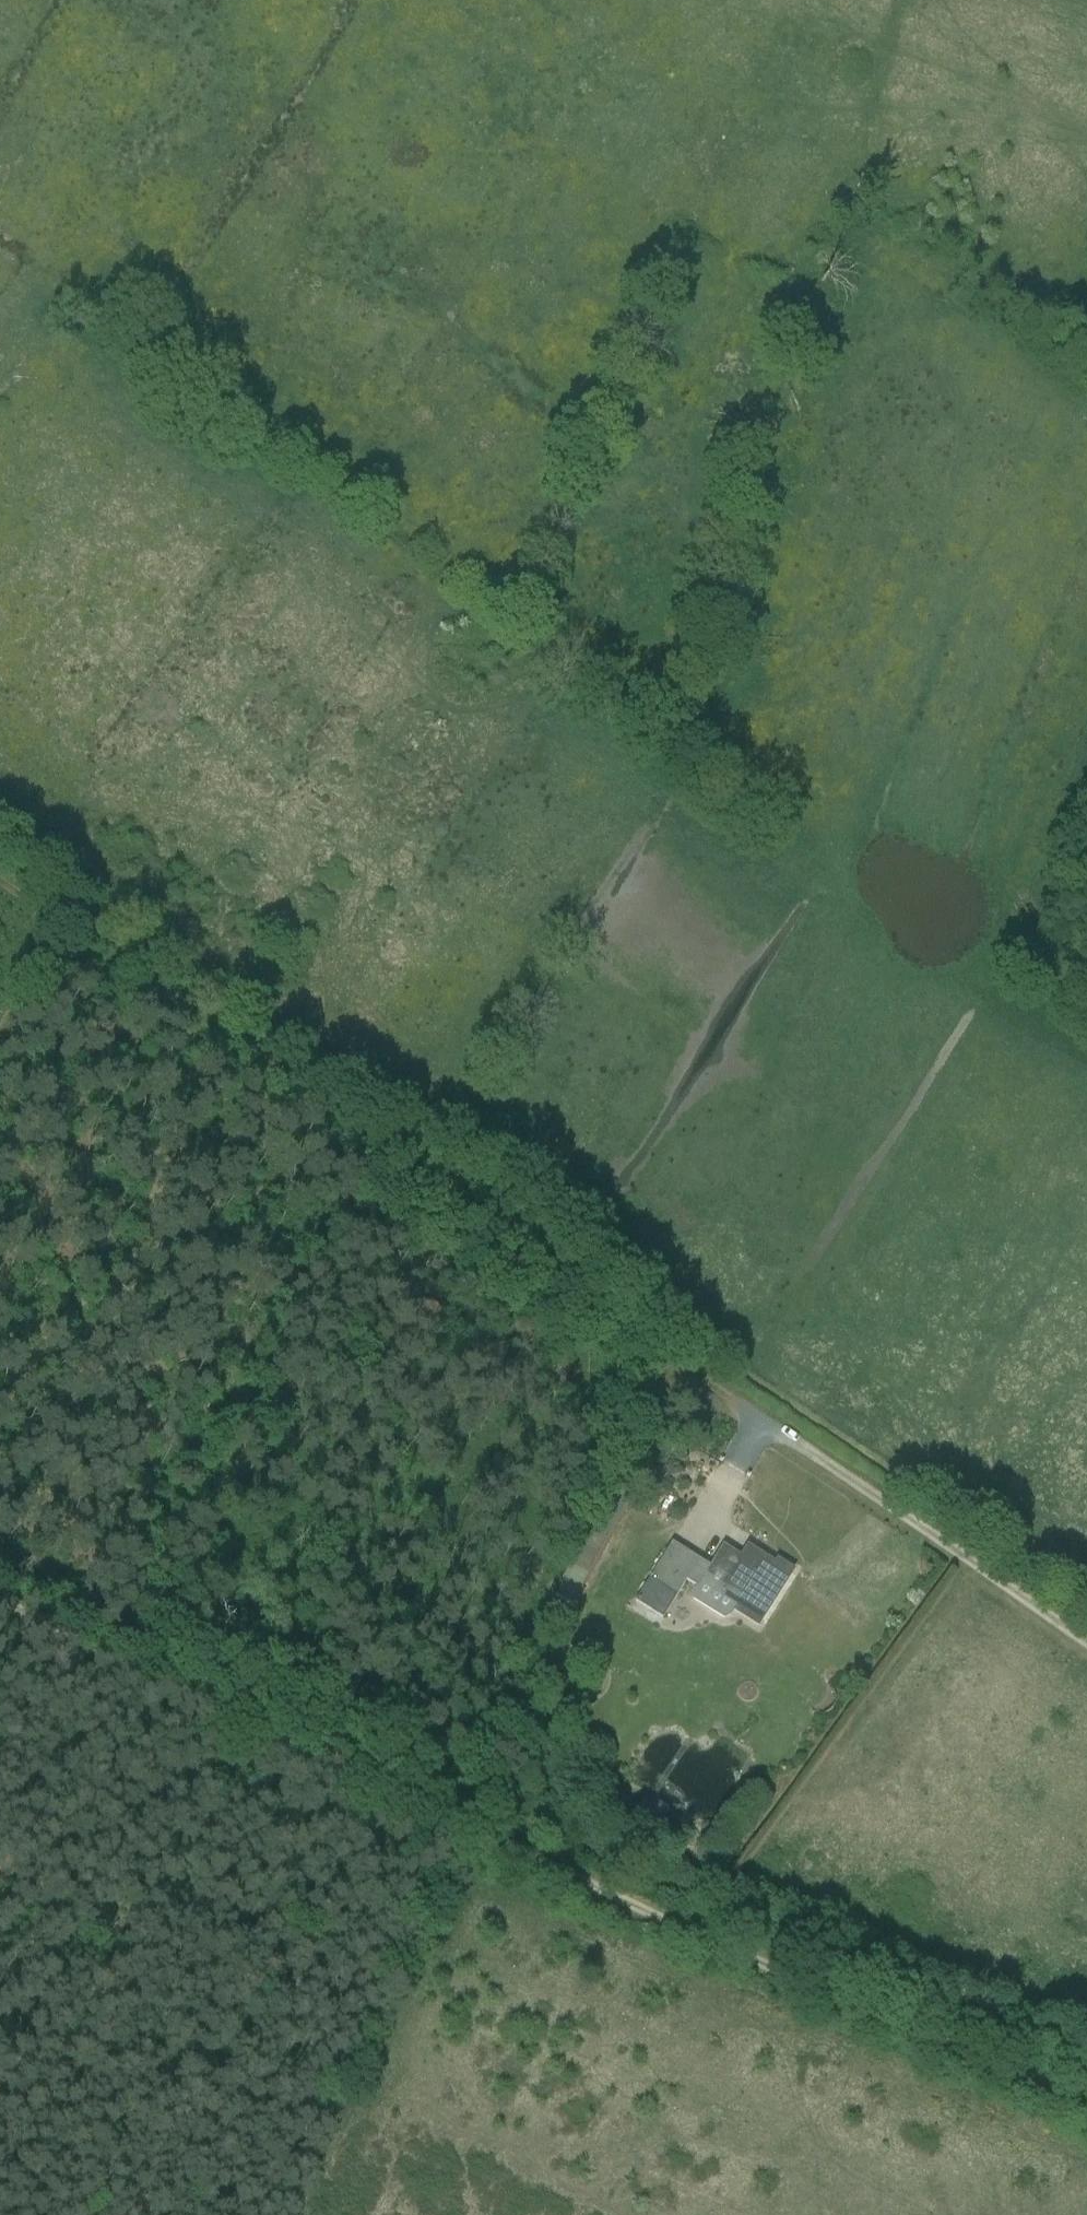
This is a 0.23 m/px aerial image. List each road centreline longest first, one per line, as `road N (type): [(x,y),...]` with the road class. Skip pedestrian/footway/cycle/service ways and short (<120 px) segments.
road 1 (track): [(0,877),(1086,1640)]
road 2 (track): [(1086,2108),(505,1843),(0,1600)]

